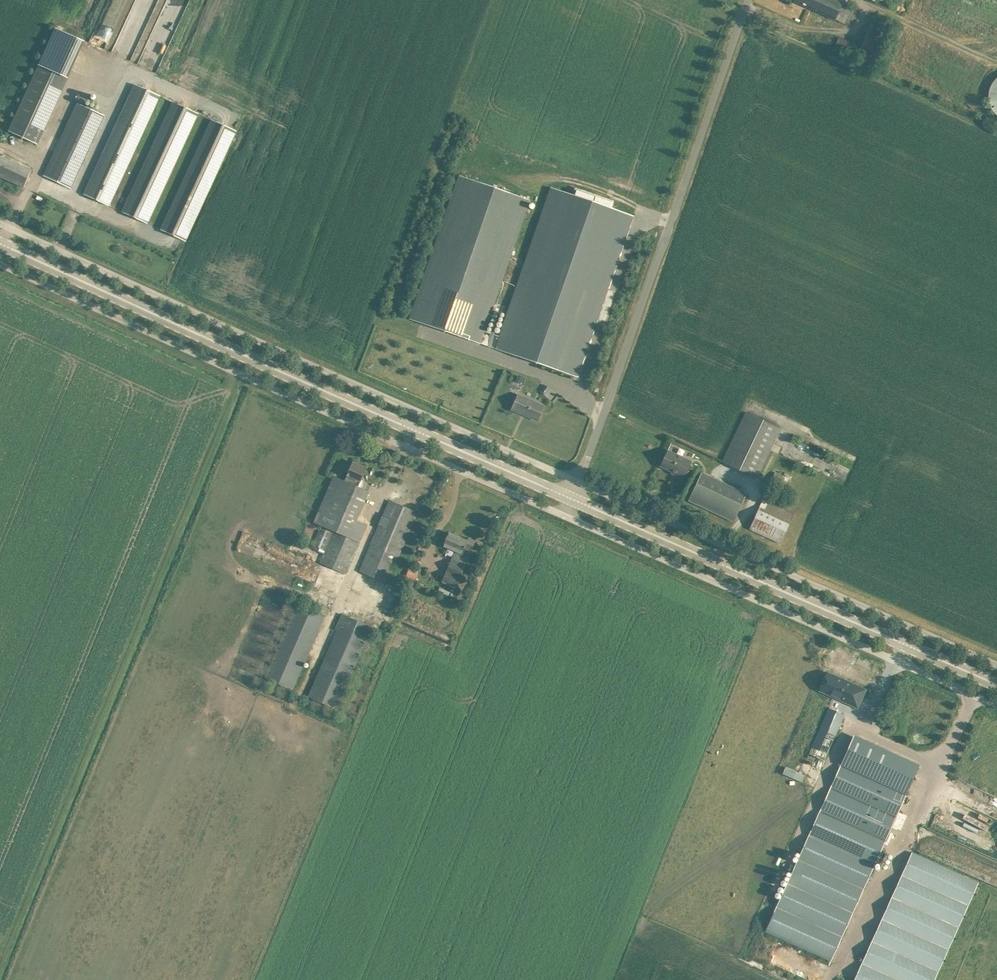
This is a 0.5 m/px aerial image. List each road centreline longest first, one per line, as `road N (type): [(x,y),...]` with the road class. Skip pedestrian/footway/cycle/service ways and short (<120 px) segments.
road 1 (unclassified): [(579,482),(0,221)]
road 2 (primary): [(572,499),(0,244)]
road 3 (unclassified): [(0,266),(564,517)]
road 4 (unclassified): [(579,482),(746,0)]
road 5 (unclassified): [(564,517),(996,706)]
road 6 (primary): [(996,687),(572,499)]
road 7 (unclassified): [(996,664),(579,482)]

